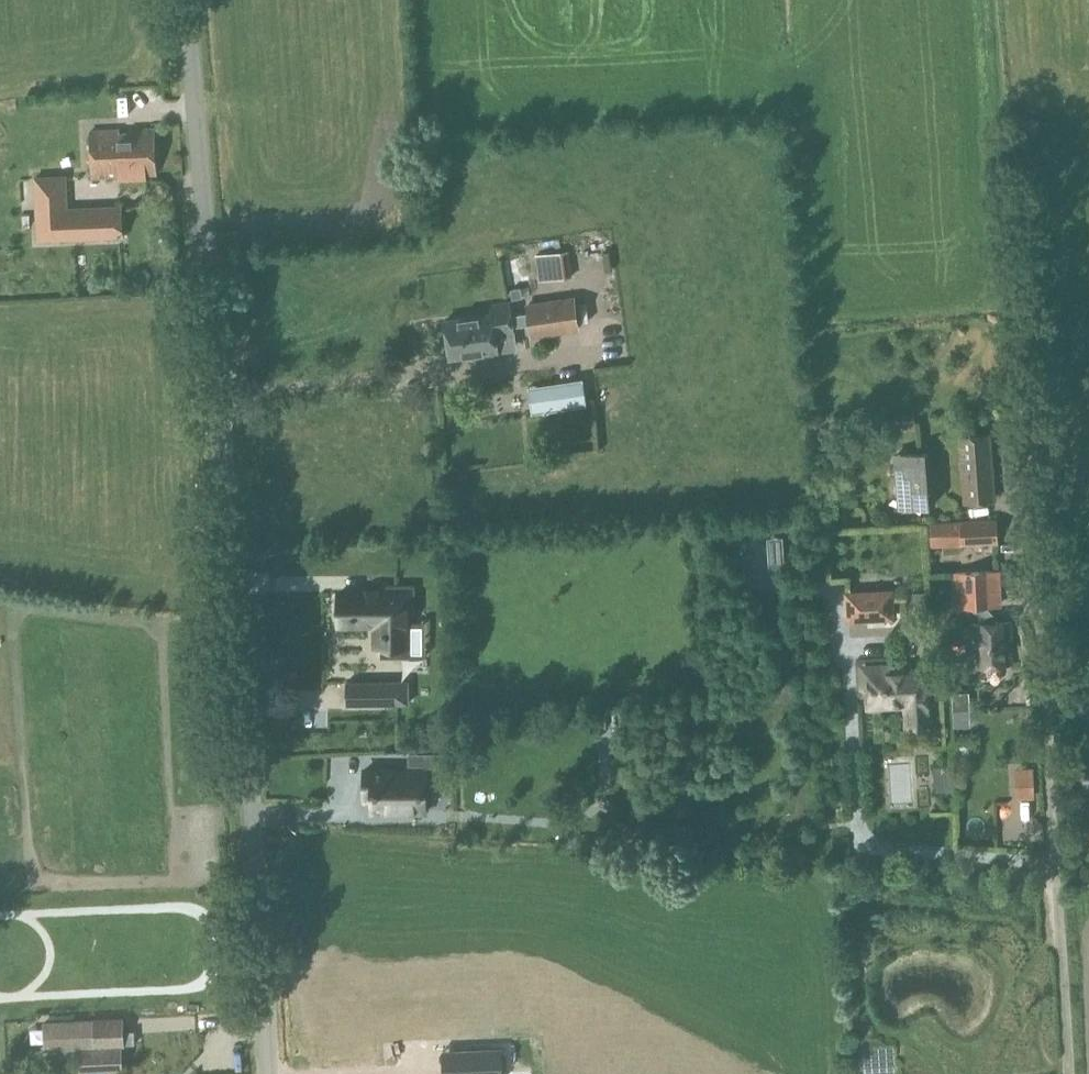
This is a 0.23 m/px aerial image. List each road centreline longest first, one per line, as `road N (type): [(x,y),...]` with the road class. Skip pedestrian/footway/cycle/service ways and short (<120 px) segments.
road 1 (unclassified): [(267,1073),(185,0)]
road 2 (unclassified): [(1065,1073),(1024,411)]

